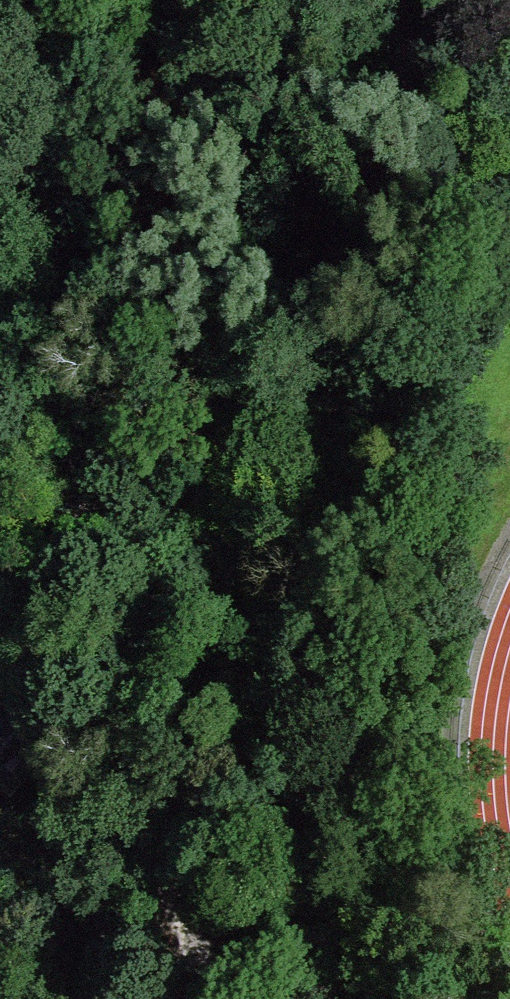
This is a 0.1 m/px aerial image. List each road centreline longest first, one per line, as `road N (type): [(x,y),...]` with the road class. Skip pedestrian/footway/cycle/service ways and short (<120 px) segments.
road 1 (track): [(380,0),(405,73),(286,320),(327,615),(423,909),(466,998)]
road 2 (track): [(211,998),(69,419),(54,239)]
road 3 (track): [(134,998),(96,844),(18,597),(0,455)]
road 4 (track): [(54,239),(31,0)]
road 5 (track): [(423,909),(205,984)]
road 6 (track): [(0,386),(11,320),(54,239)]

